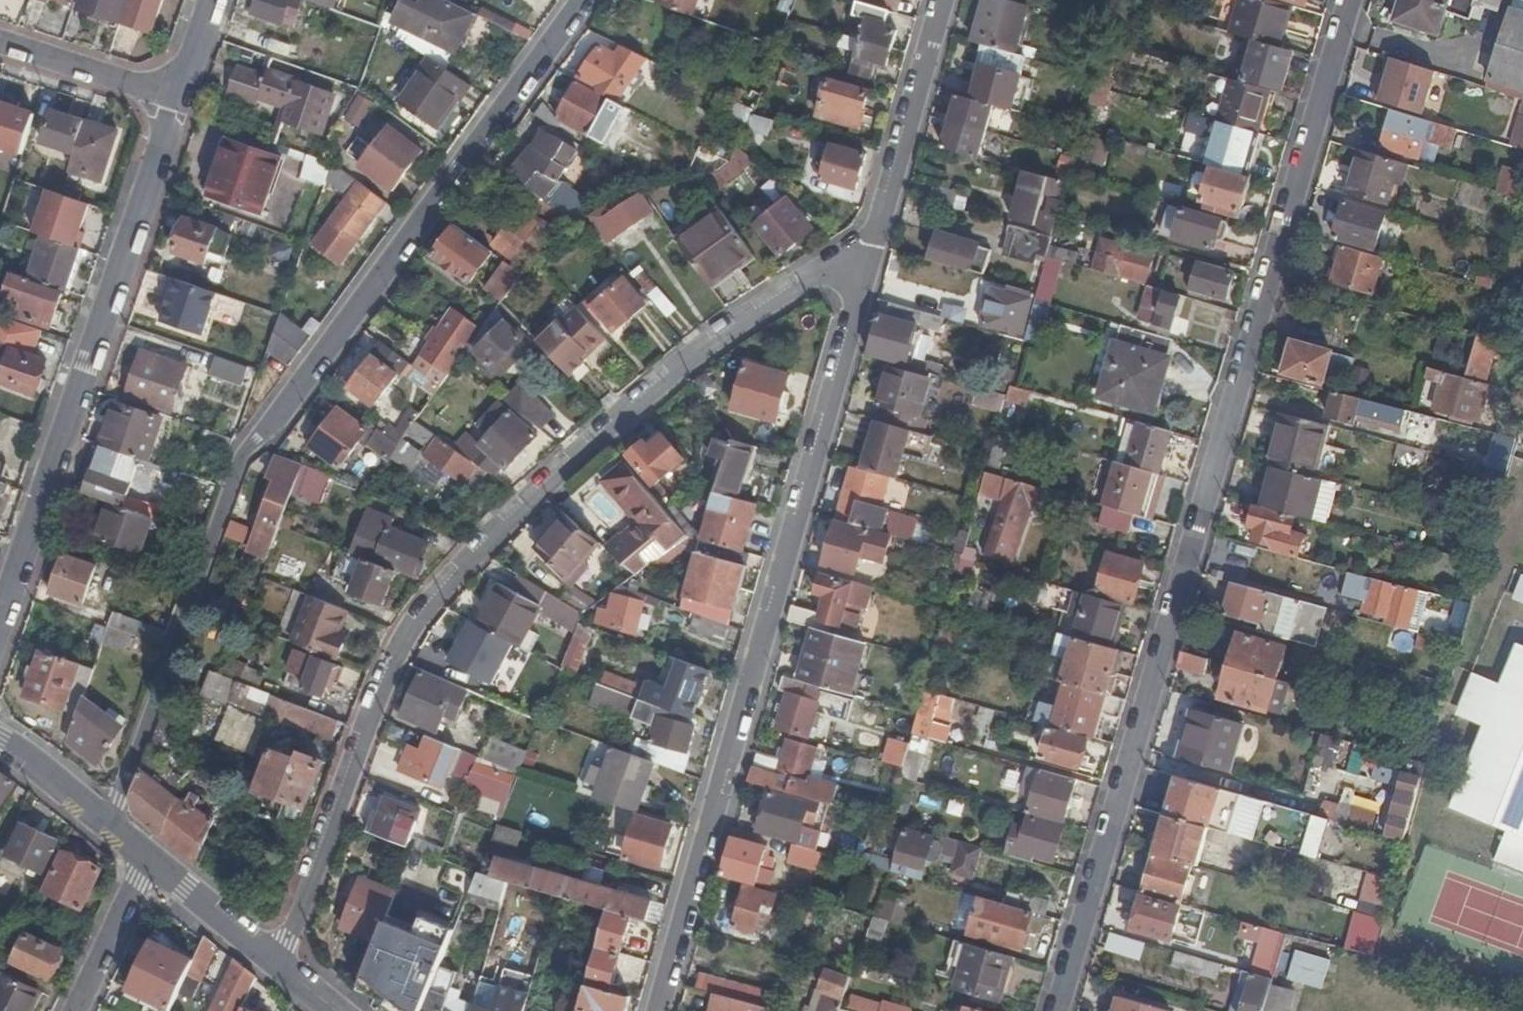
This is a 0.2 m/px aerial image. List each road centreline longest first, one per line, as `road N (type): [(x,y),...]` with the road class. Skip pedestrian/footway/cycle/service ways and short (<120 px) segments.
road 1 (residential): [(1057,1010),(1349,0)]
road 2 (residential): [(581,0),(242,455),(111,824)]
road 3 (residential): [(279,963),(396,649),(419,615),(471,559),(741,328),(857,271)]
road 4 (residential): [(857,271),(656,1010)]
road 5 (unclassified): [(0,617),(174,96)]
road 6 (residential): [(937,0),(857,271)]
road 7 (residential): [(174,96),(0,39)]
road 8 (residential): [(147,854),(73,1010)]
road 9 (unclassified): [(147,854),(279,963)]
road 10 (unclassified): [(0,744),(111,824)]

